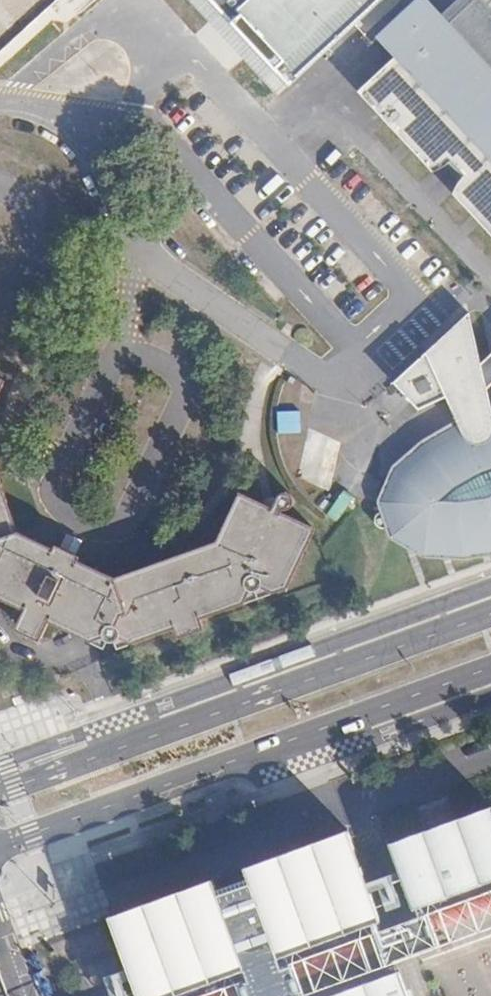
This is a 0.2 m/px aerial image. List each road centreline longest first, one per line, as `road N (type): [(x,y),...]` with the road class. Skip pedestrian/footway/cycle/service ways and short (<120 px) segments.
road 1 (secondary): [(0,847),(490,668)]
road 2 (secondary): [(490,614),(0,792)]

